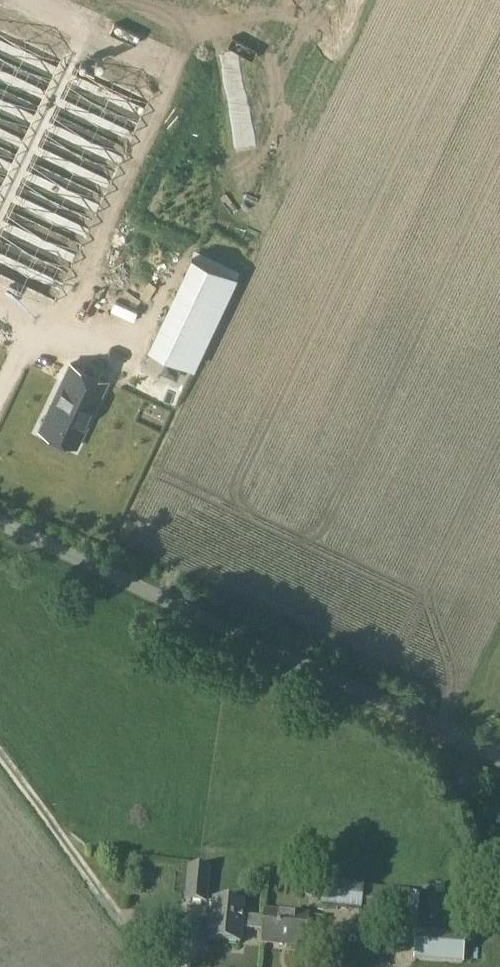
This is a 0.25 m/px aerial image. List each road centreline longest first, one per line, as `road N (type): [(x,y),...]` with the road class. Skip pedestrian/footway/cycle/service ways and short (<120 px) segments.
road 1 (unclassified): [(499,757),(0,523)]
road 2 (track): [(164,966),(0,746)]

